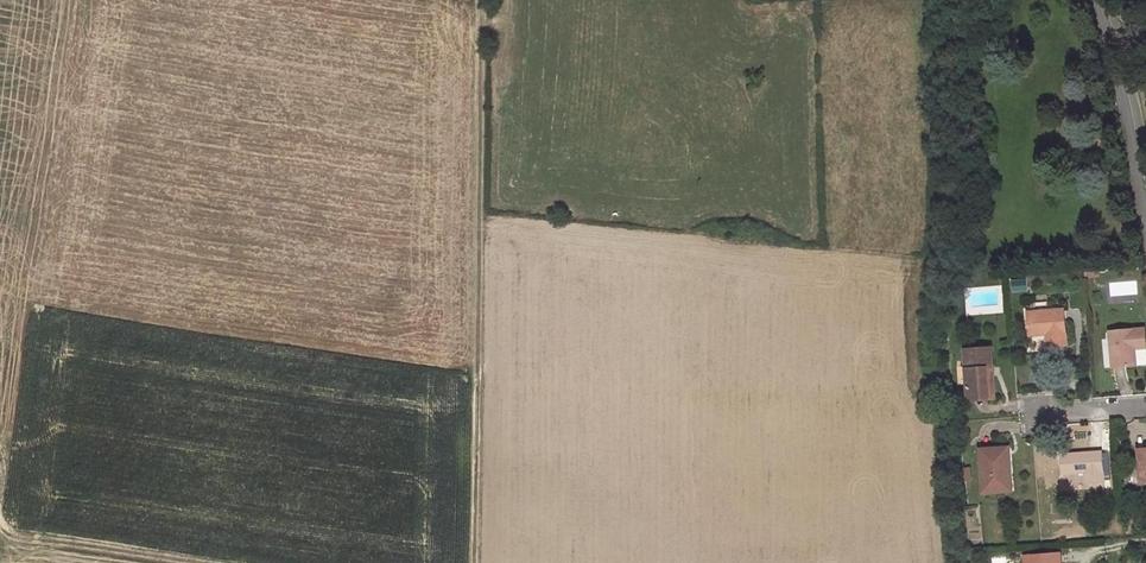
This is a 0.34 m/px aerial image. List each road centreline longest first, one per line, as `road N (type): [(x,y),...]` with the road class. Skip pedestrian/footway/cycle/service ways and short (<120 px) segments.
road 1 (track): [(0,436),(14,431),(36,304),(479,370)]
road 2 (track): [(475,562),(486,0)]
road 3 (unclassified): [(1098,0),(1145,192)]

